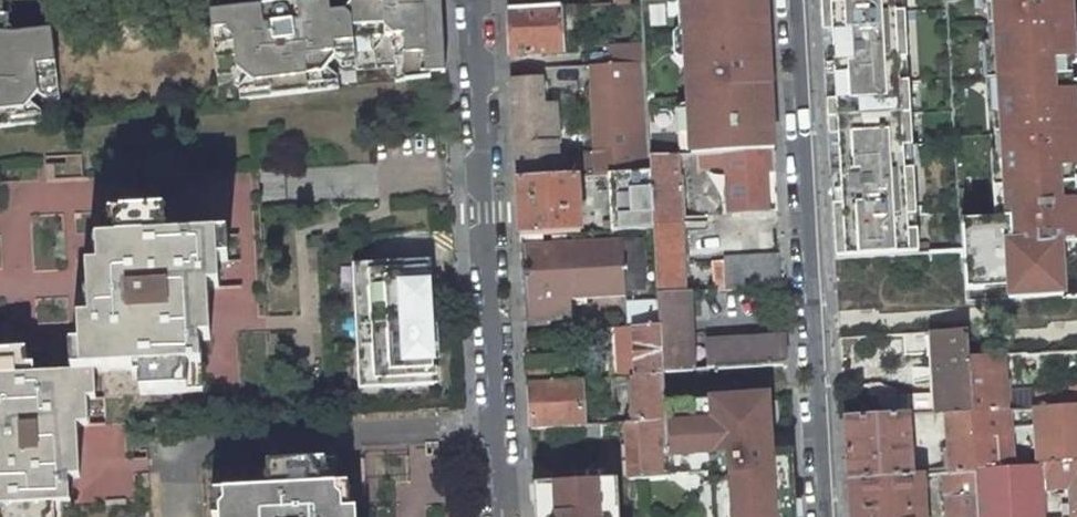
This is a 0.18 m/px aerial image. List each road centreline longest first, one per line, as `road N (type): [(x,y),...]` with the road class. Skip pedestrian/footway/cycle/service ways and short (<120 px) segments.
road 1 (residential): [(797,0),(827,516)]
road 2 (residential): [(474,0),(502,516)]

